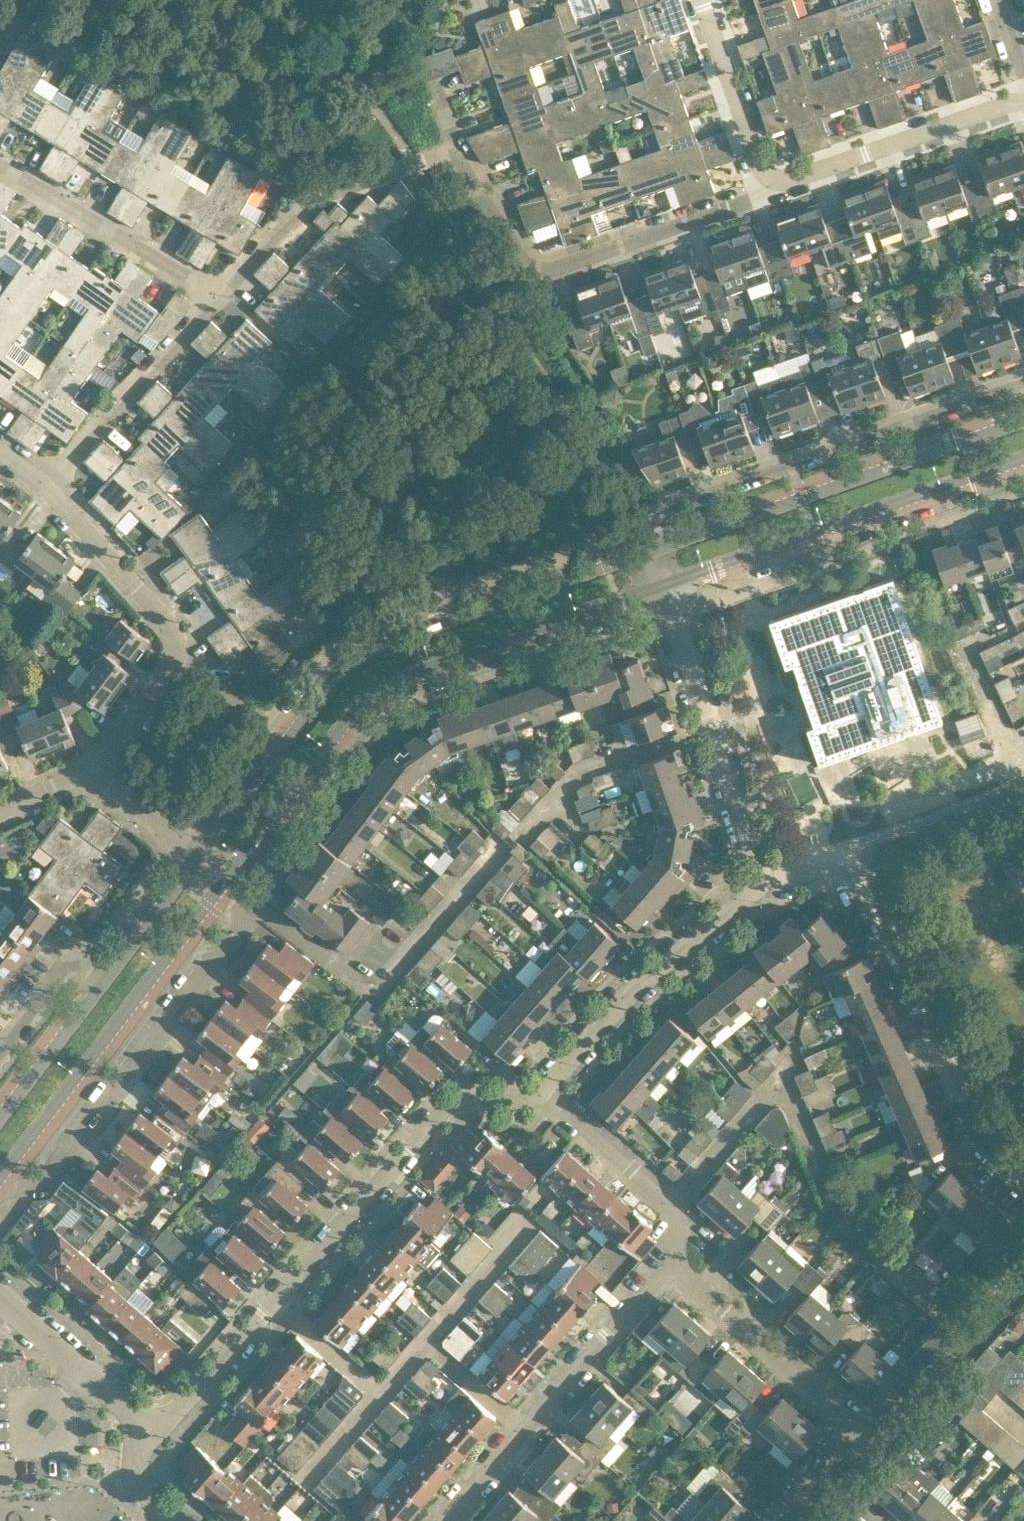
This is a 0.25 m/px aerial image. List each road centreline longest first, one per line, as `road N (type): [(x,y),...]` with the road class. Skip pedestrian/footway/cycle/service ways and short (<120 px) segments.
road 1 (residential): [(216,292),(293,206),(459,147),(532,245),(563,262),(768,191)]
road 2 (tertiary): [(649,551),(359,659),(197,856)]
road 3 (tertiary): [(225,879),(385,682),(661,588)]
road 4 (residential): [(154,1432),(441,1111),(460,1100),(540,1092)]
road 5 (residential): [(1023,1186),(974,1121),(858,843),(765,875)]
road 6 (residential): [(1023,388),(646,519),(649,551)]
road 7 (residential): [(218,889),(239,907),(238,924),(48,1178),(22,1188),(0,1178)]
road 8 (tertiary): [(1023,420),(649,551)]
road 9 (tertiary): [(661,588),(1023,461)]
road 10 (residential): [(769,1520),(860,1417),(678,1253)]
road 11 (residential): [(87,770),(177,660),(185,624),(171,588),(54,484)]
road 12 (tertiary): [(0,1178),(218,889)]
road 13 (residential): [(442,1520),(678,1253)]
road 14 (residential): [(540,1092),(632,989),(750,897),(765,875)]
road 15 (residential): [(765,875),(661,588)]
road 16 (residential): [(1023,96),(768,191)]
road 17 (residential): [(216,292),(0,162)]
road 18 (residential): [(54,484),(216,292)]
road 19 (residential): [(678,1253),(680,1222),(671,1201),(540,1092)]
road 20 (residential): [(154,1432),(0,1300)]
road 21 (residential): [(768,191),(703,0)]
road 22 (tertiary): [(103,984),(0,1121)]
road 23 (tertiary): [(197,856),(103,984)]
road 24 (residential): [(103,984),(72,961),(0,1053)]
road 25 (residential): [(197,856),(87,770)]

